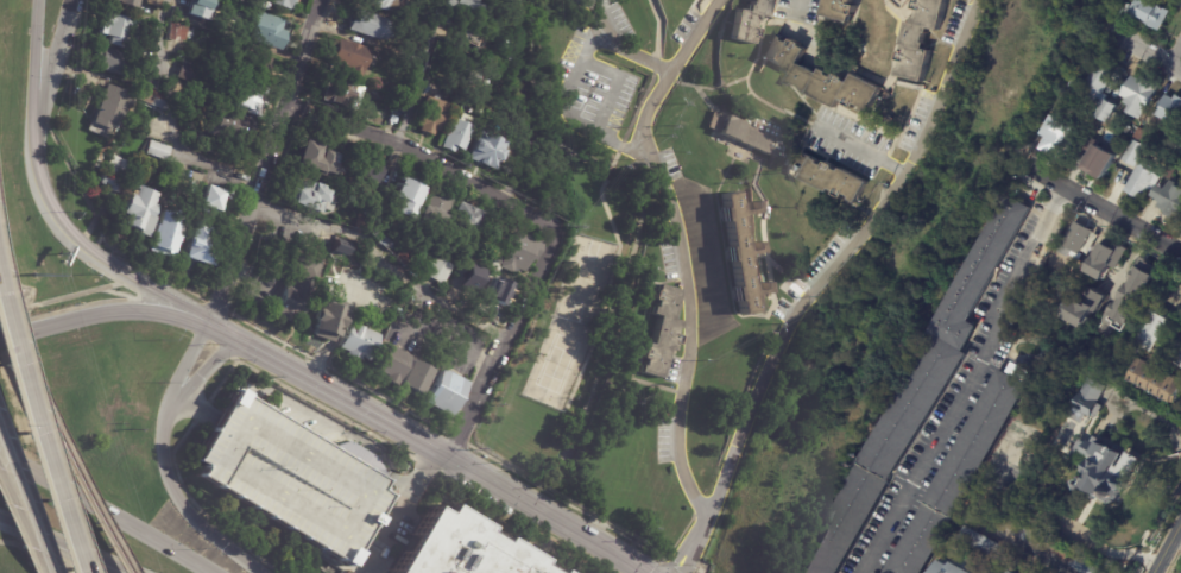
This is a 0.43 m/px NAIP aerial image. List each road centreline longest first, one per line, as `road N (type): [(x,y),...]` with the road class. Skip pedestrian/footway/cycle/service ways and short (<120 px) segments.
road 1 (residential): [(210,325),(323,0)]
road 2 (secondary): [(210,325),(70,235),(39,177),(36,105)]
road 3 (residential): [(557,232),(400,144),(285,107)]
road 4 (secondary): [(210,325),(163,421),(165,466),(196,523),(260,572)]
road 5 (secondary): [(432,451),(210,325)]
road 6 (residential): [(448,459),(557,232)]
road 7 (secondary): [(0,451),(218,572)]
road 8 (motorway): [(83,572),(0,340)]
road 9 (residential): [(557,232),(525,155),(511,49),(516,0)]
road 10 (secondary): [(210,325),(157,311),(106,313),(0,339)]
road 11 (residential): [(1180,252),(1029,166)]
road 12 (motorway): [(0,521),(138,572)]
road 13 (motorway): [(51,572),(0,448)]
road 14 (secondary): [(643,572),(538,510)]
road 15 (secondary): [(538,510),(432,451)]

